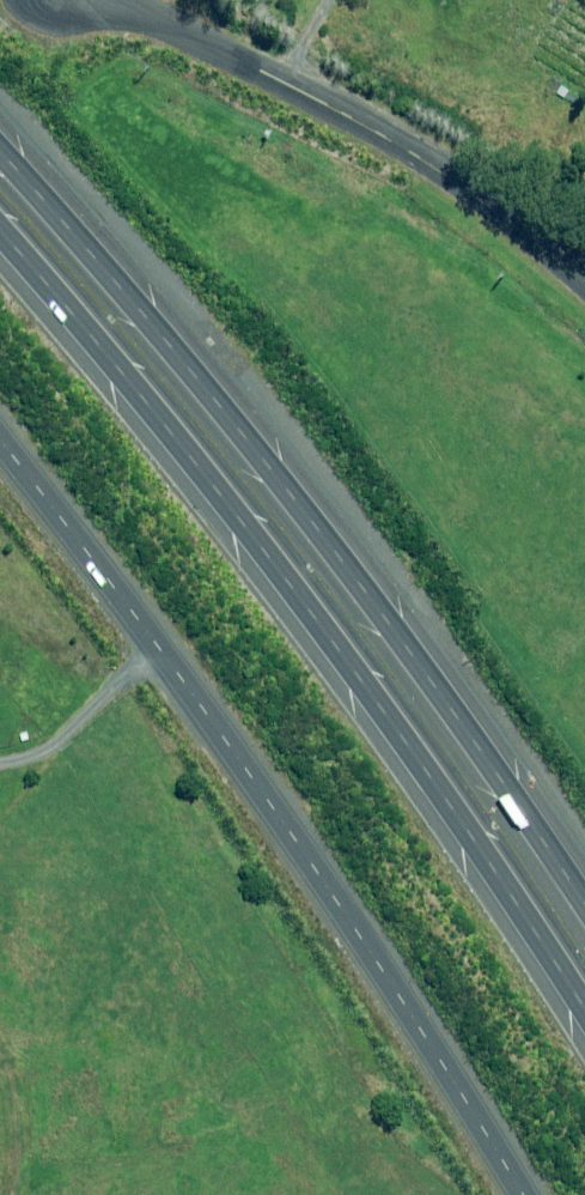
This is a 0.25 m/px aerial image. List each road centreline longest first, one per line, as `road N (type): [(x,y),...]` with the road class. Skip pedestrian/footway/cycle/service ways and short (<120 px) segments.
road 1 (motorway): [(0,156),(198,390),(343,577),(584,929)]
road 2 (motorway): [(584,986),(246,510),(0,218)]
road 3 (unclassified): [(0,446),(317,881),(515,1194)]
road 4 (unclassified): [(584,285),(302,90),(93,0)]

